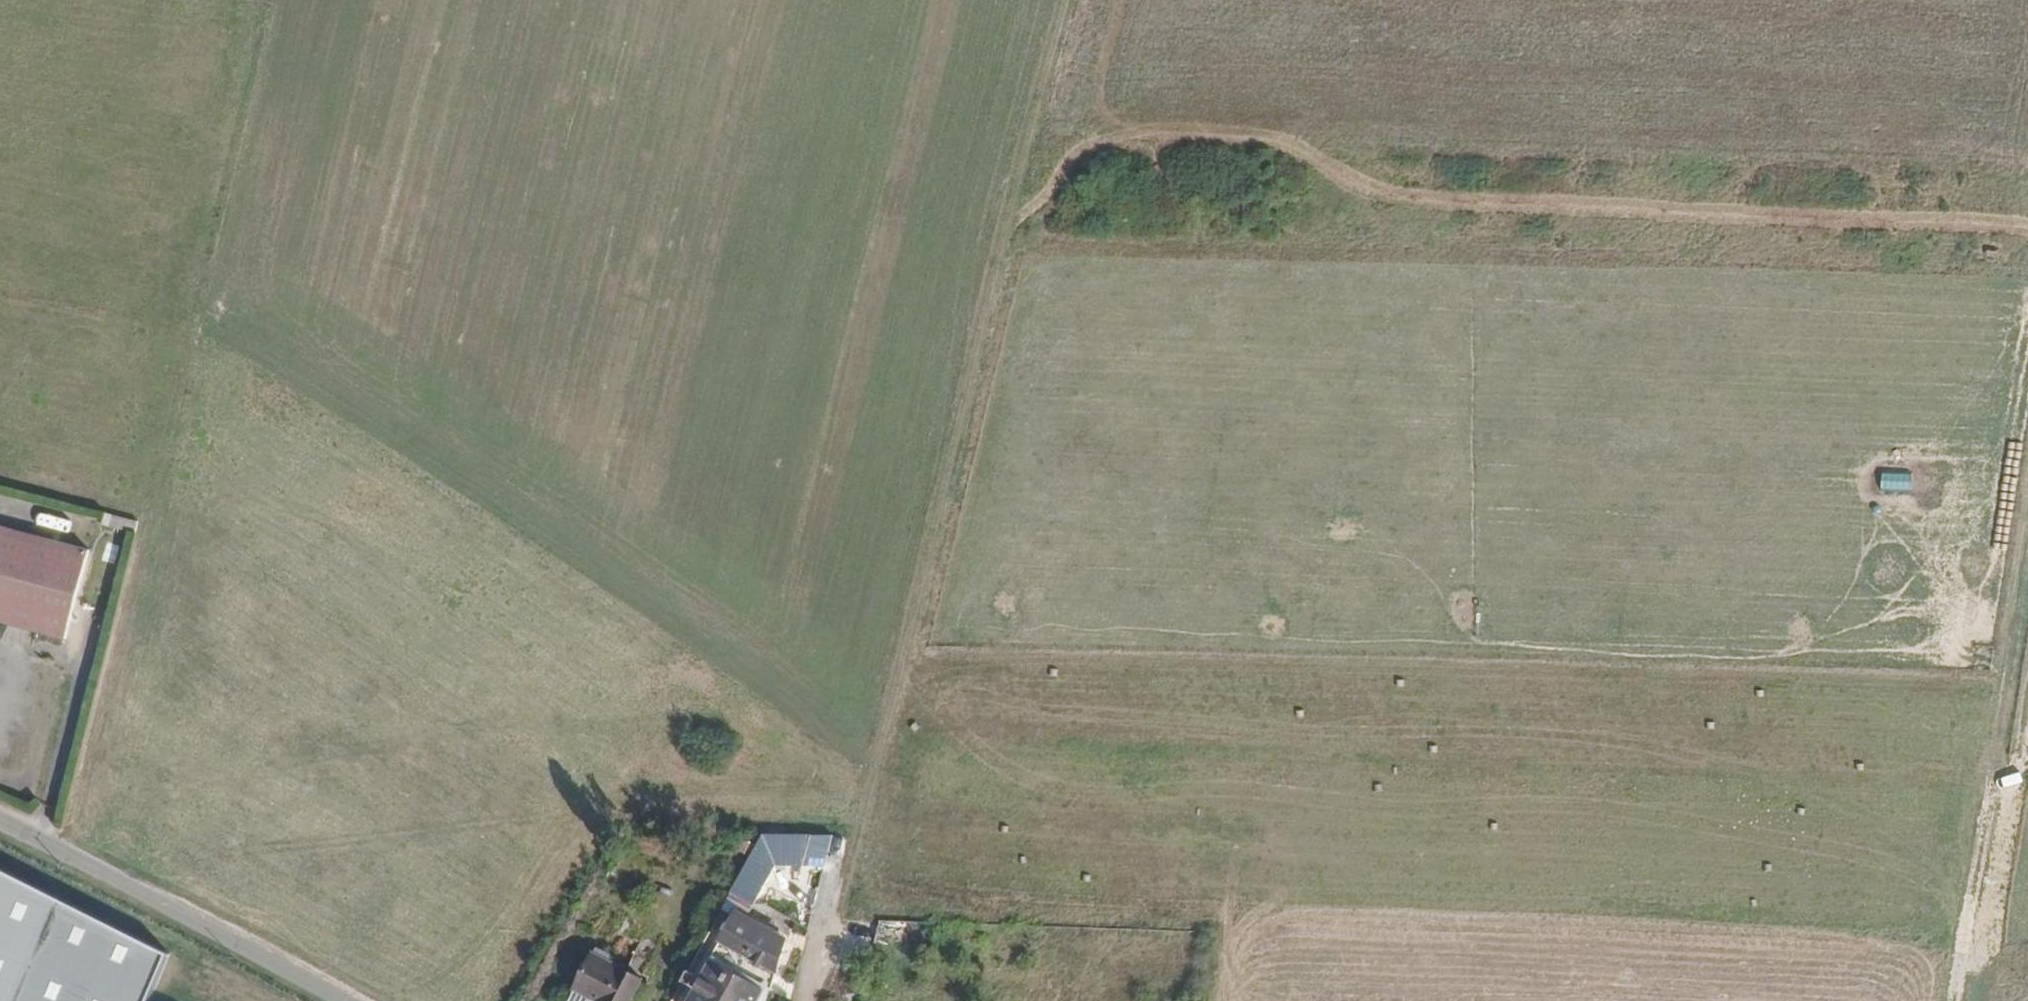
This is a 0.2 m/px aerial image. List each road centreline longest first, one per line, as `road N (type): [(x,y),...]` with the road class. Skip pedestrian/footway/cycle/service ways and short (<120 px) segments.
road 1 (track): [(1080,0),(815,1000)]
road 2 (track): [(1957,1000),(2027,592)]
road 3 (unclassified): [(336,1000),(0,825)]

